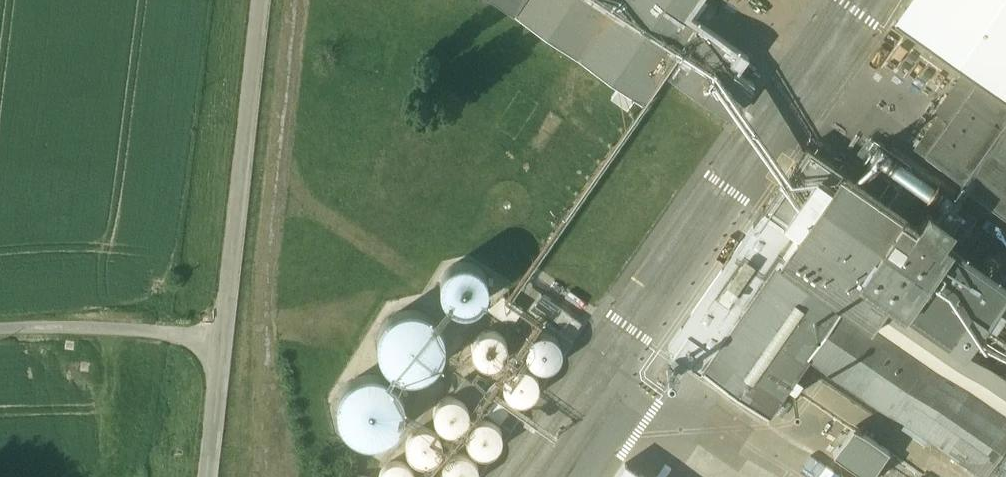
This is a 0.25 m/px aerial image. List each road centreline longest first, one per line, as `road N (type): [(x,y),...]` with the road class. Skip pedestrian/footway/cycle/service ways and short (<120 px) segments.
road 1 (unclassified): [(261,0),(205,476)]

